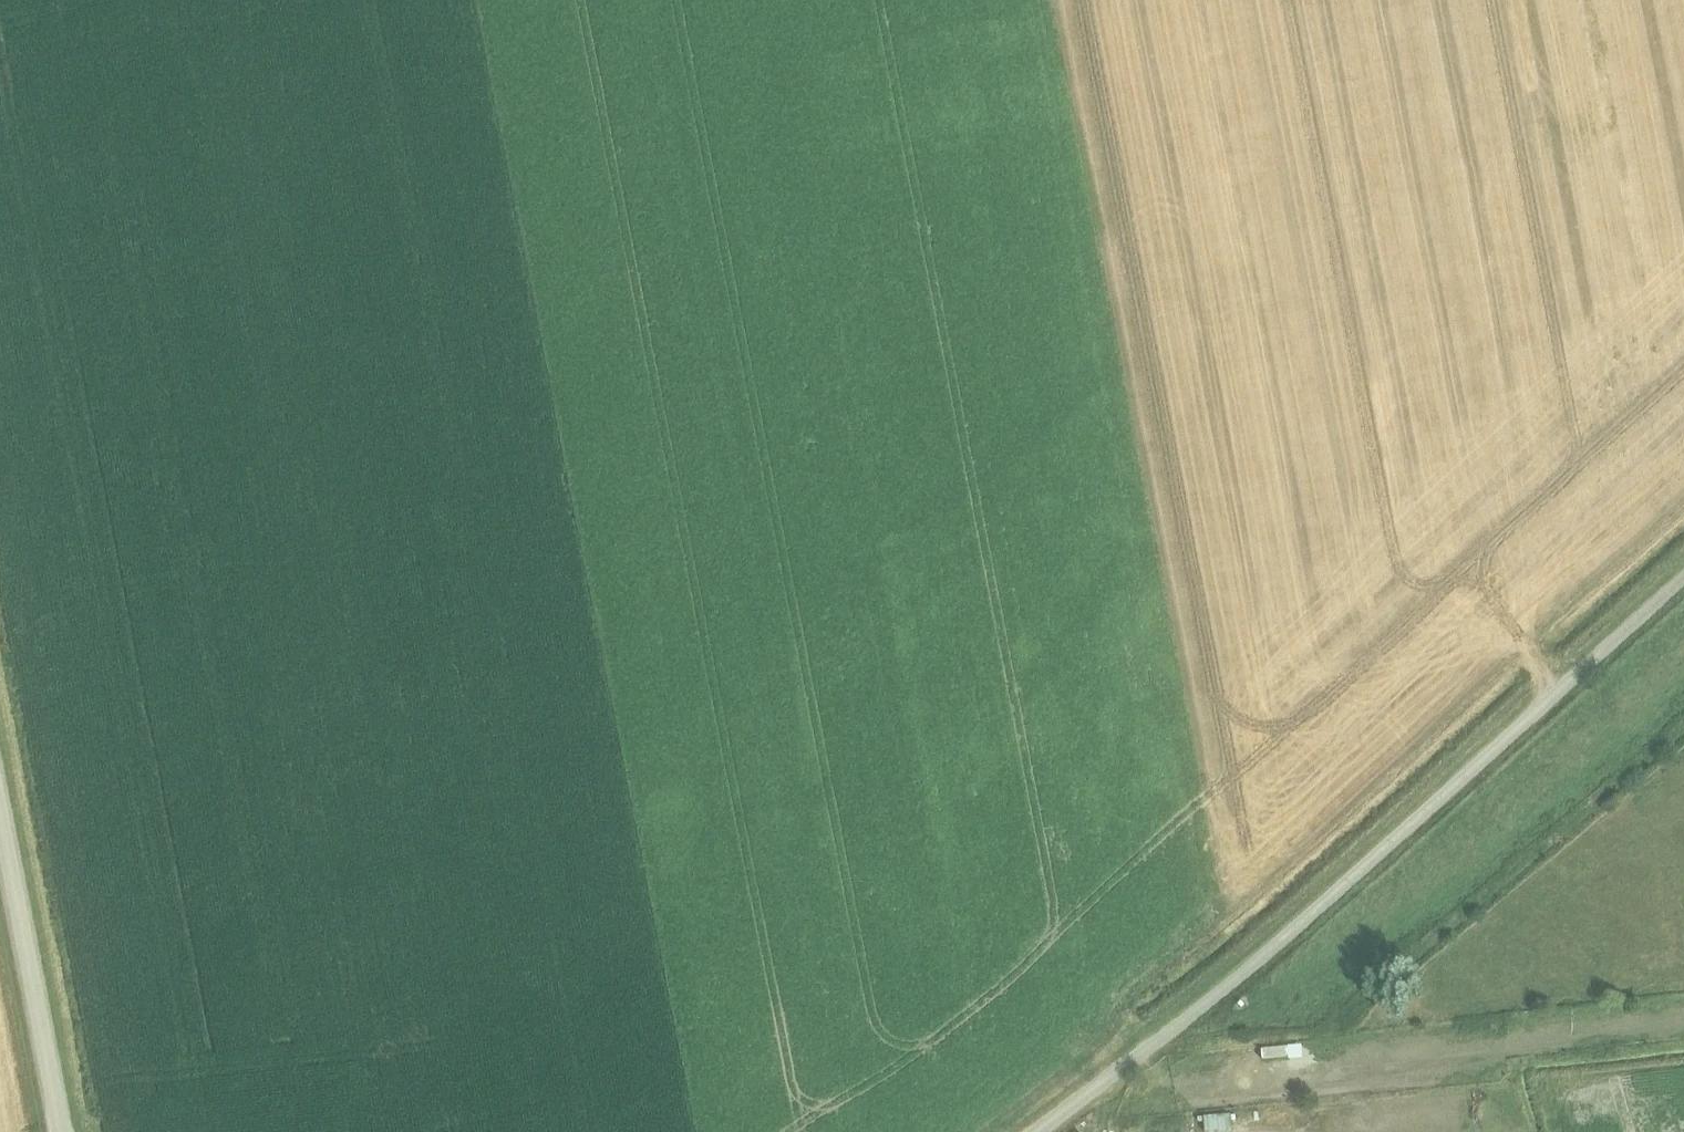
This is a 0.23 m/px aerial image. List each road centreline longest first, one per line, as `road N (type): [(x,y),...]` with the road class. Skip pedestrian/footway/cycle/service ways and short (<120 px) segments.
road 1 (unclassified): [(1035,1131),(1260,961),(1683,575)]
road 2 (unclassified): [(55,1131),(0,871)]

